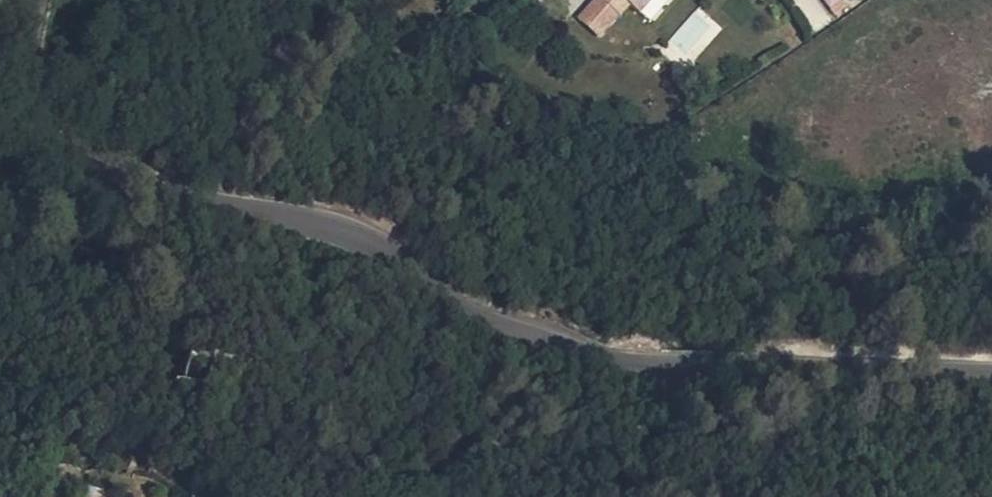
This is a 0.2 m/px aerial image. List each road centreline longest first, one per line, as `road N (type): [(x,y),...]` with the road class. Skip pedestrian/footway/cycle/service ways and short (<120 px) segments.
road 1 (tertiary): [(25,0),(36,115),(88,173),(347,223),(566,346),(736,354),(906,346),(991,355)]

